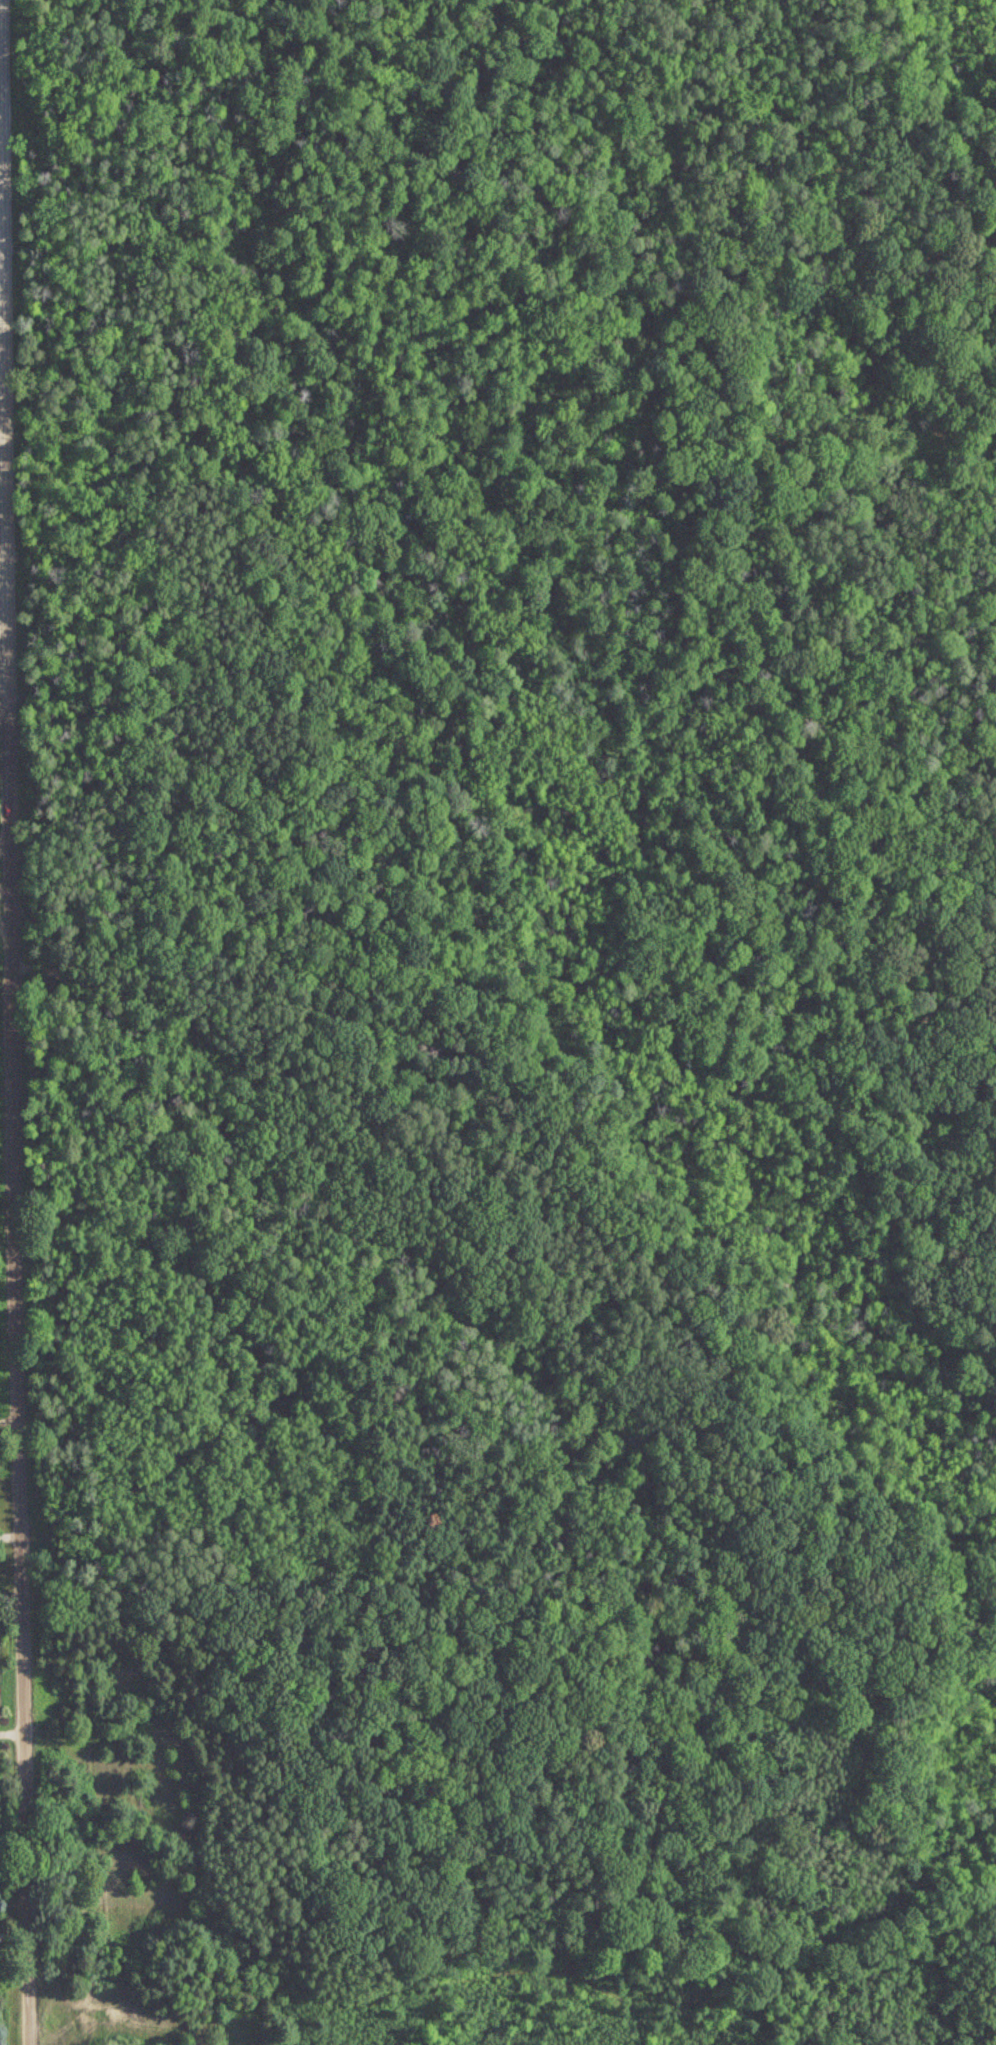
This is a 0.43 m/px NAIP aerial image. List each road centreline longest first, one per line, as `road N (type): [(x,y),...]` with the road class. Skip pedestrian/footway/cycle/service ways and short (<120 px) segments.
road 1 (residential): [(28,2044),(0,0)]

